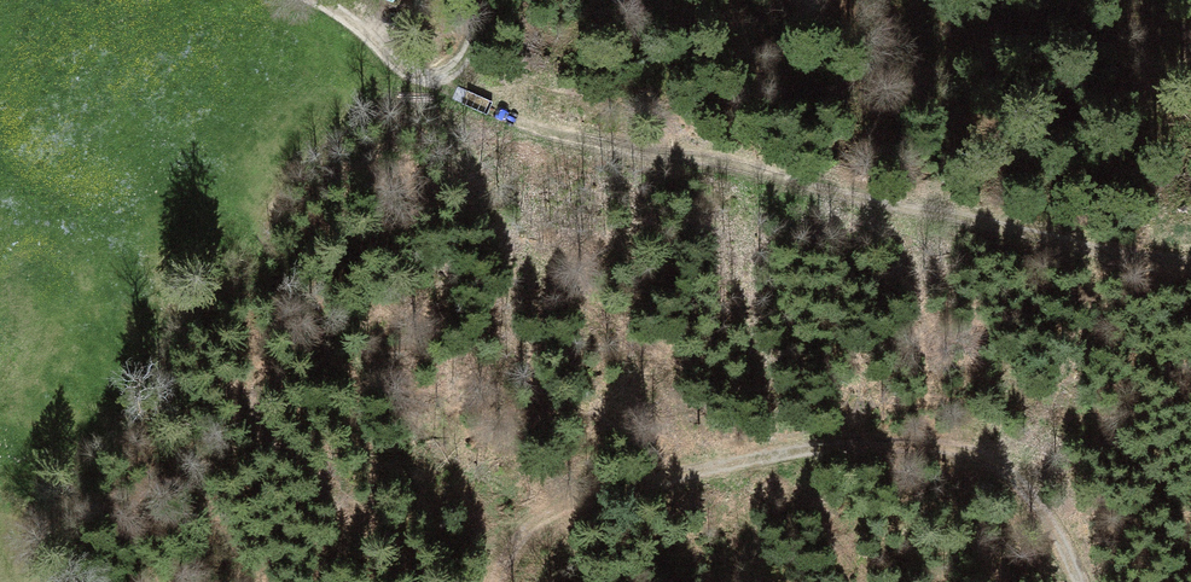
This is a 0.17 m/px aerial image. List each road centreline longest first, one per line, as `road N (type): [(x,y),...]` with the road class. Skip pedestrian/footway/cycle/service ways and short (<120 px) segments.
road 1 (track): [(447,79),(518,112),(648,155),(1190,262)]
road 2 (track): [(1079,581),(1016,474),(995,455),(946,442),(781,450),(568,505),(524,531),(491,581)]
road 3 (track): [(306,0),(402,70),(424,81),(447,79)]

